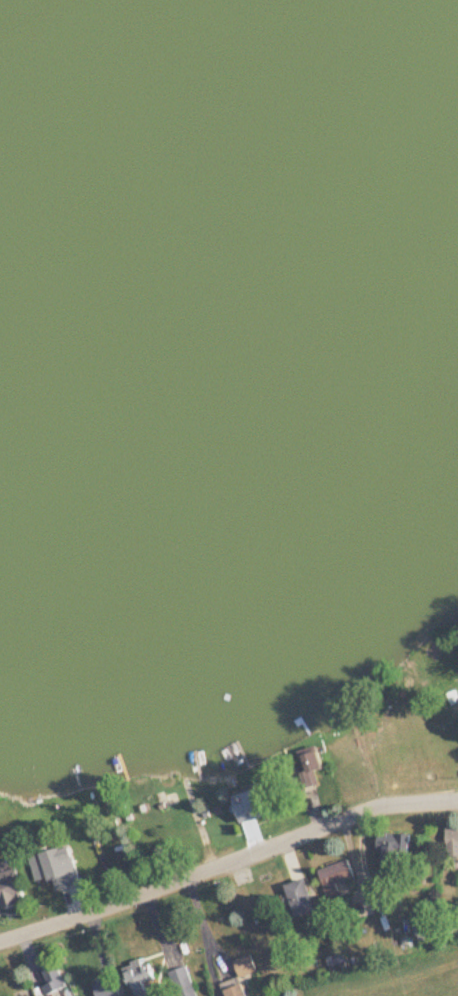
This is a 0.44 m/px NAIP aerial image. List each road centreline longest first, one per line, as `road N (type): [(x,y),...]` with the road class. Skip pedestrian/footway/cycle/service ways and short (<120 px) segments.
road 1 (residential): [(0,941),(374,810),(457,804)]

